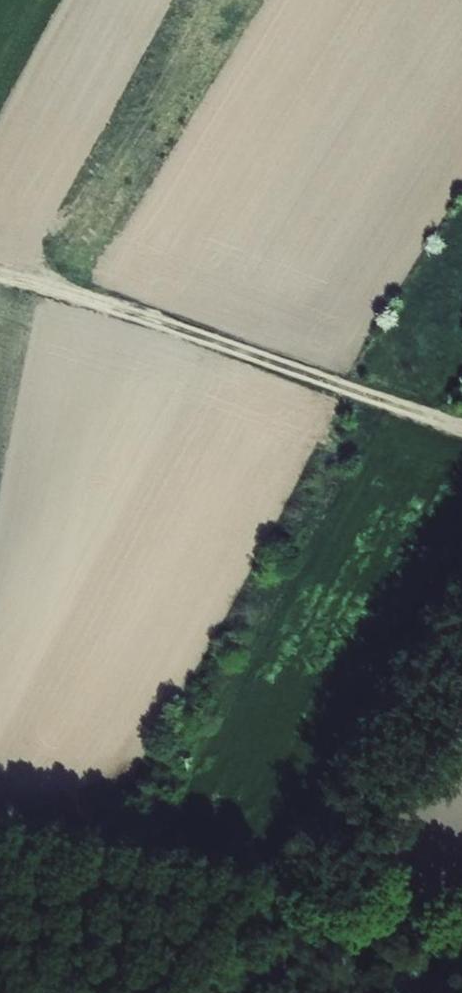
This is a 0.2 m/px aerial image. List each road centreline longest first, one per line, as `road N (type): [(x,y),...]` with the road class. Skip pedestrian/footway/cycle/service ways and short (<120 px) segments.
road 1 (track): [(461,420),(0,282)]

